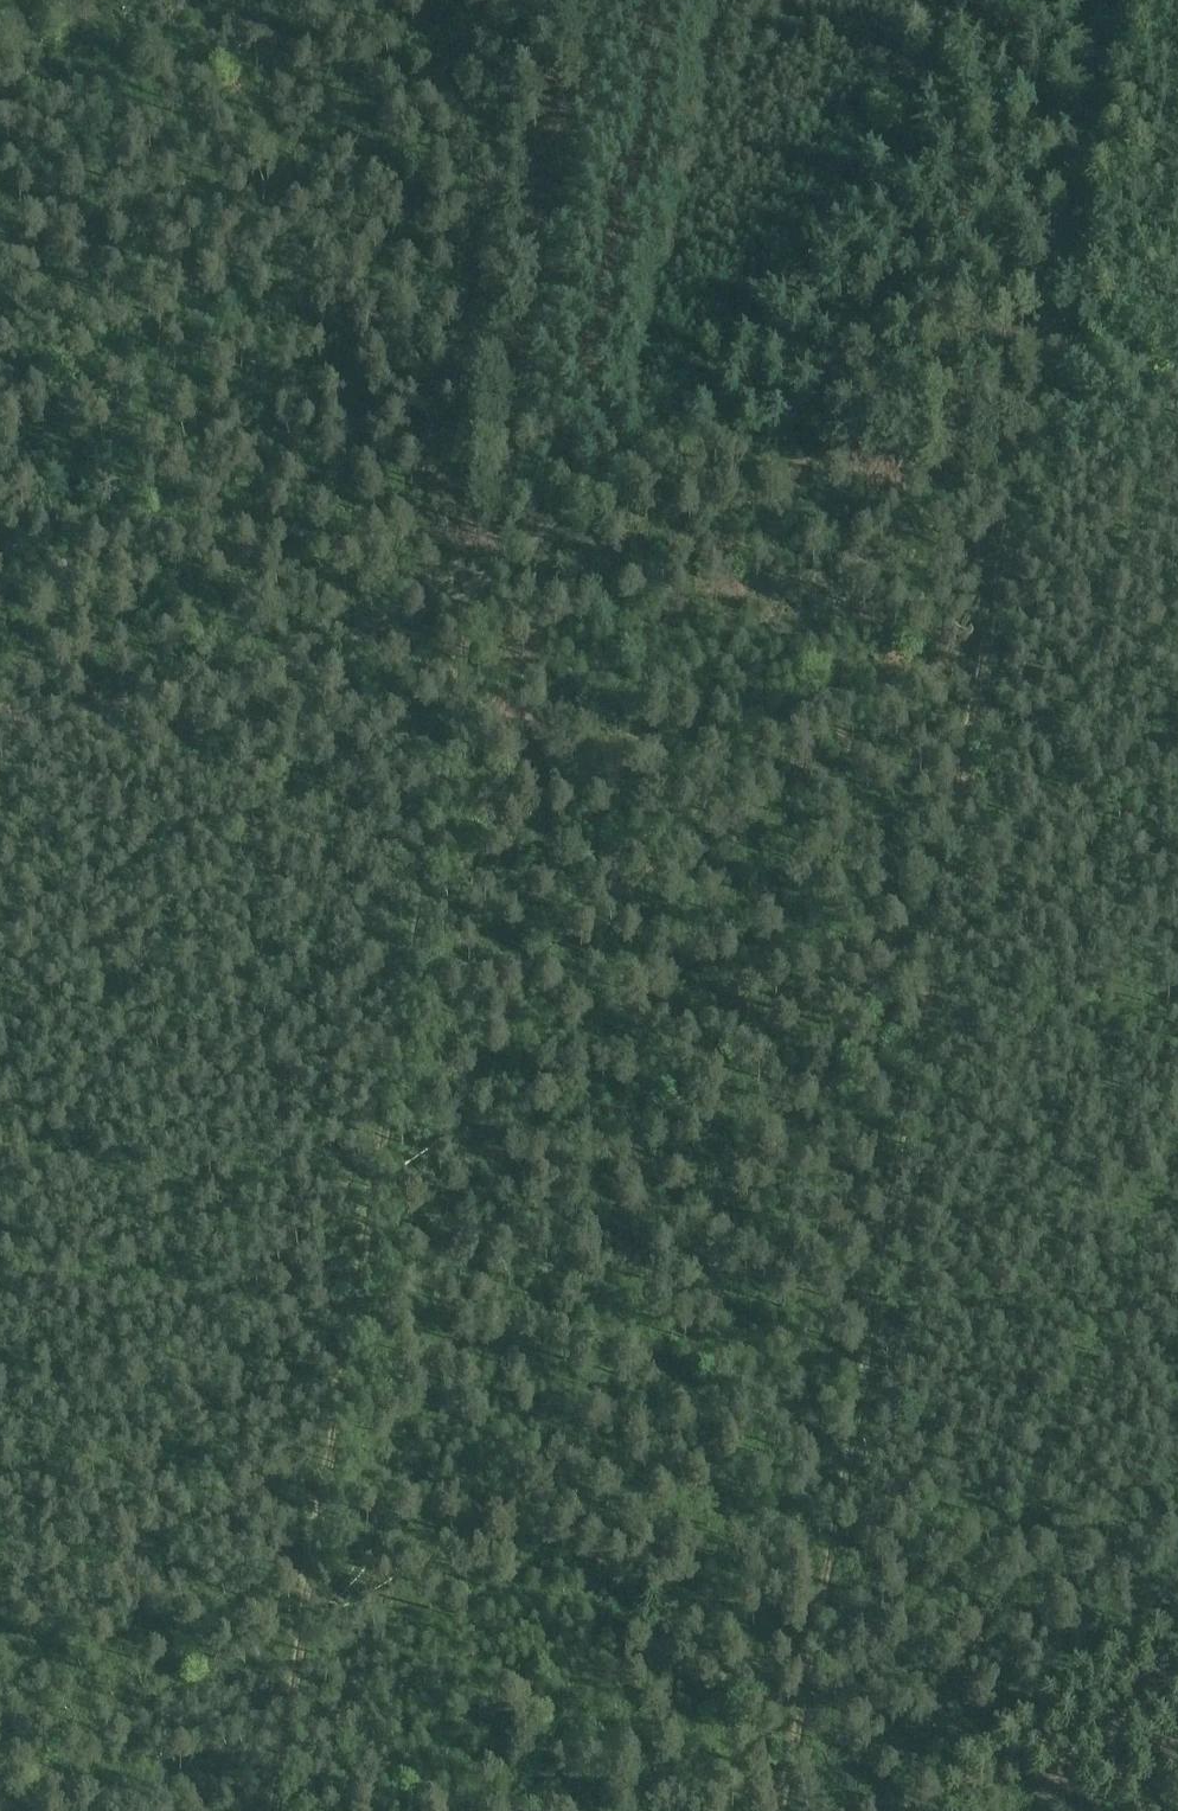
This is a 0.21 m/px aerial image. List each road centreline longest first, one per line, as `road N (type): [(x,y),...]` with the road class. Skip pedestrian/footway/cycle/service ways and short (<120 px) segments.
road 1 (track): [(1100,0),(789,1810)]
road 2 (track): [(956,0),(857,193),(771,312),(684,409),(552,530),(458,592),(153,703),(0,712)]
road 3 (track): [(458,592),(467,614),(262,1810)]
road 4 (track): [(1047,325),(1177,365)]

